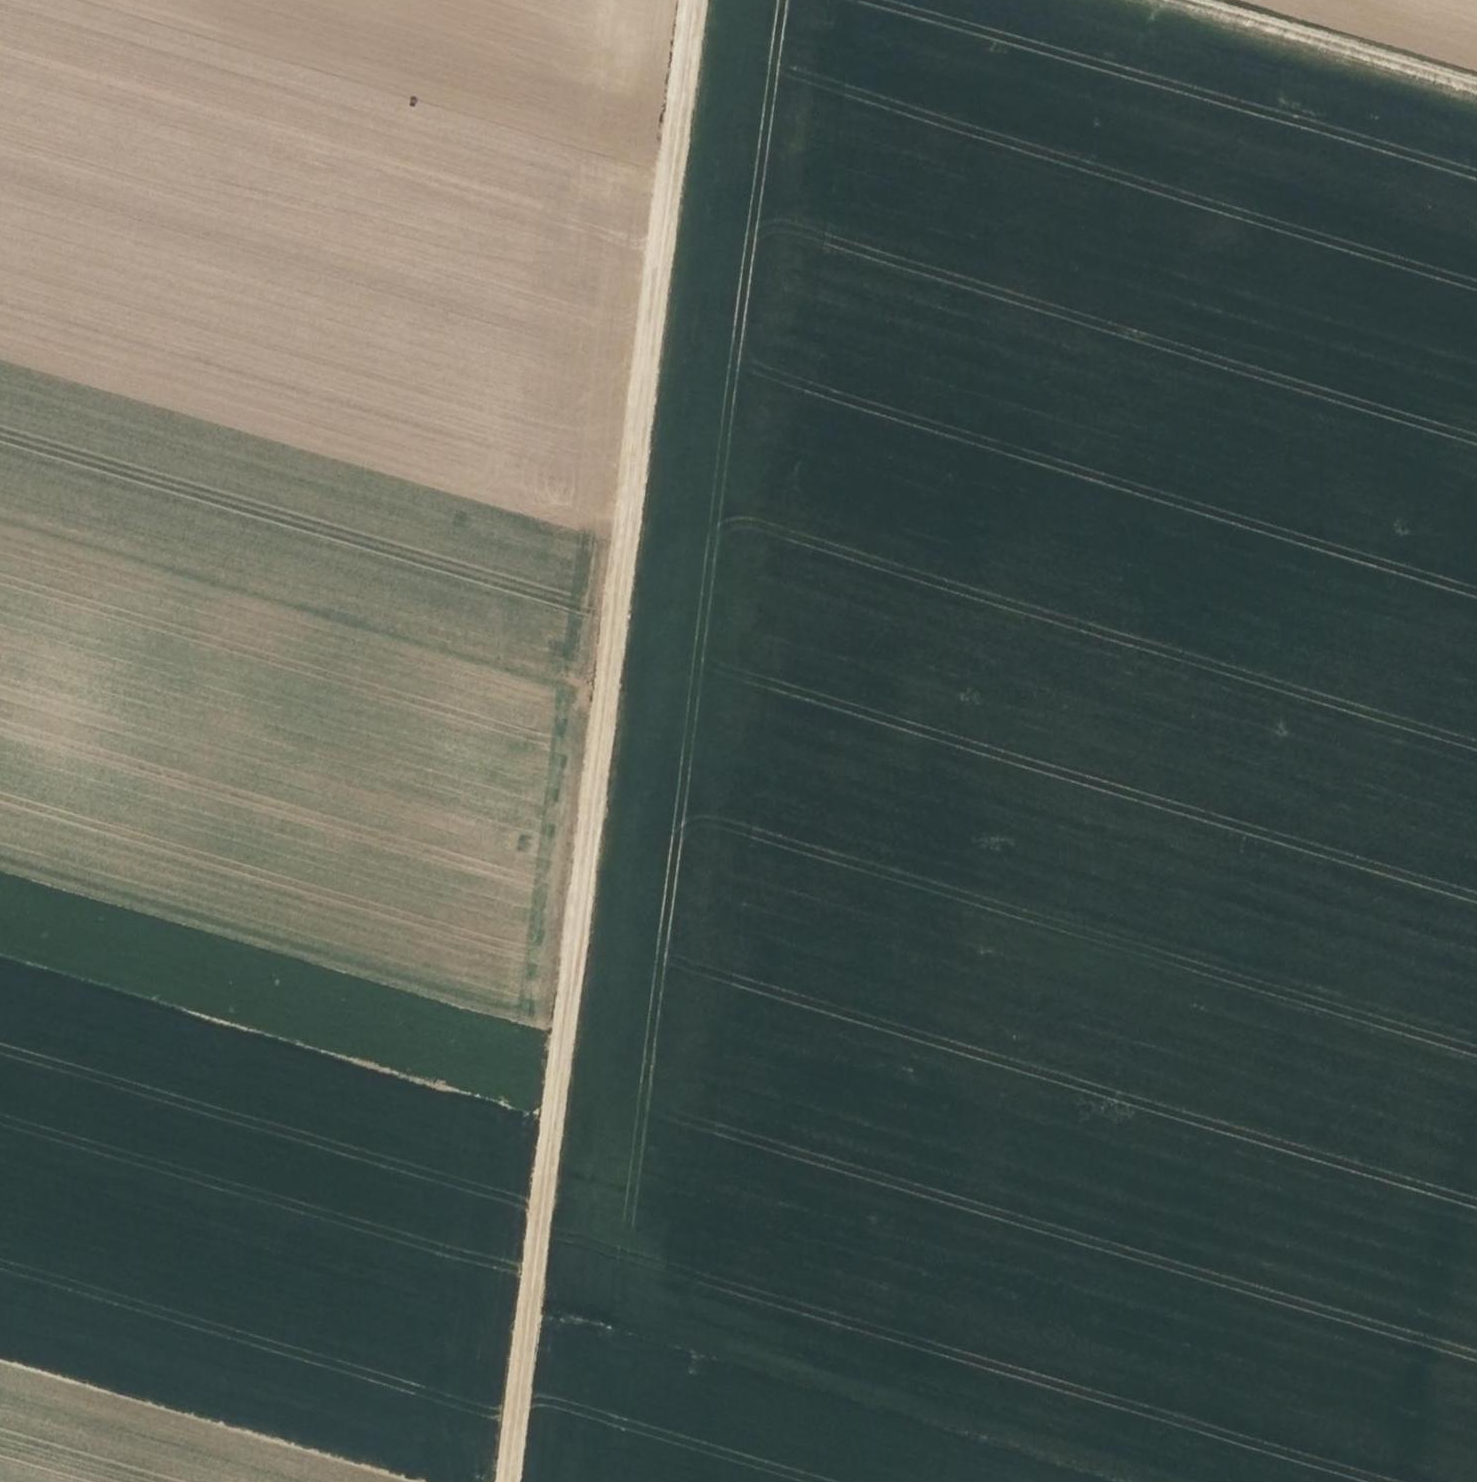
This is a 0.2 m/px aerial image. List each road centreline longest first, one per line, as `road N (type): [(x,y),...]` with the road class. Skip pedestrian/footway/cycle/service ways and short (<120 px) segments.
road 1 (track): [(503,1481),(690,0)]
road 2 (track): [(1476,88),(1179,0)]

